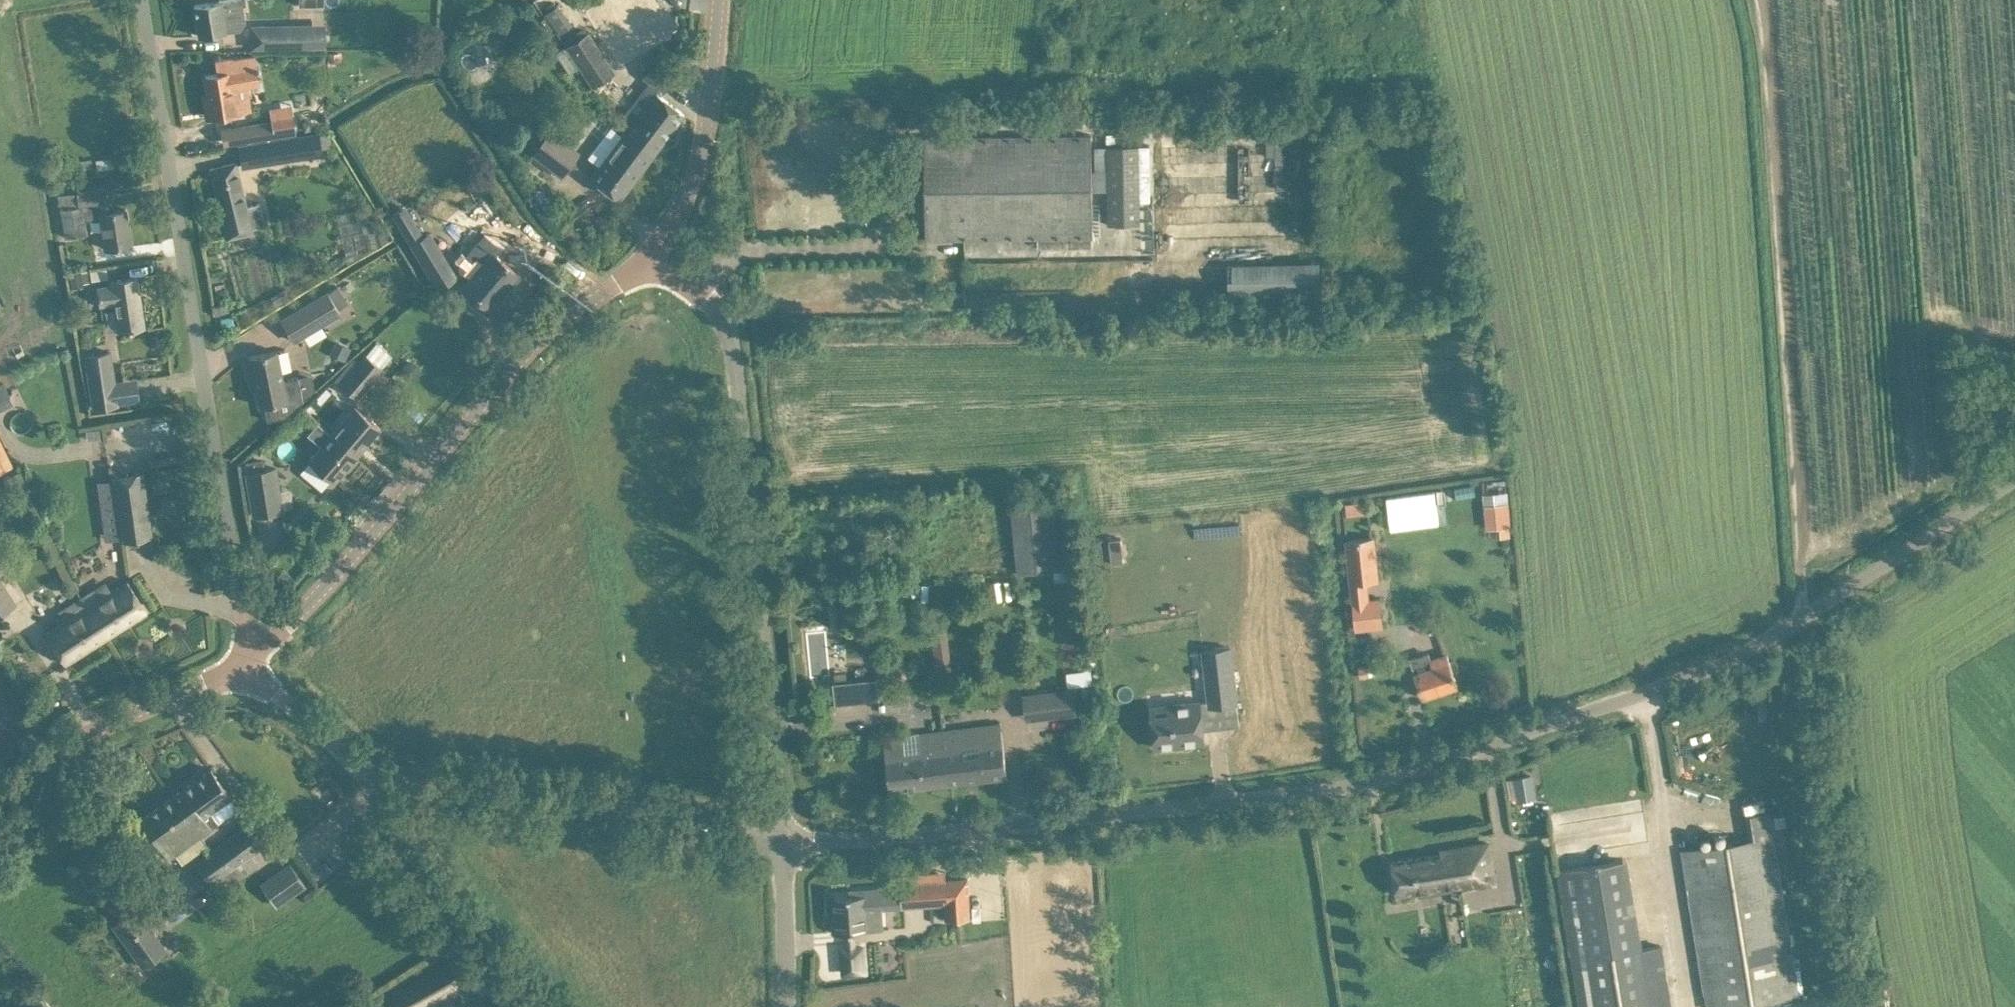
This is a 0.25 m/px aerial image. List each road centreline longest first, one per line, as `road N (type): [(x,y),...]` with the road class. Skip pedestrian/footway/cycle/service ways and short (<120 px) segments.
road 1 (unclassified): [(769,832),(1277,784),(1386,766),(1516,731),(1711,655),(2014,464)]
road 2 (unclassified): [(250,658),(137,0)]
road 3 (unclassified): [(769,832),(728,396),(709,316),(654,248)]
road 4 (tertiary): [(250,658),(290,624),(540,331),(654,248)]
road 5 (residential): [(769,832),(739,832),(594,792),(467,783),(378,787)]
road 6 (tertiary): [(0,802),(82,734),(250,658)]
road 7 (tertiary): [(654,248),(691,176),(721,0)]
road 8 (residential): [(378,787),(274,692),(250,658)]
road 9 (unclassified): [(777,1006),(769,832)]
road 10 (residential): [(465,910),(378,787)]

